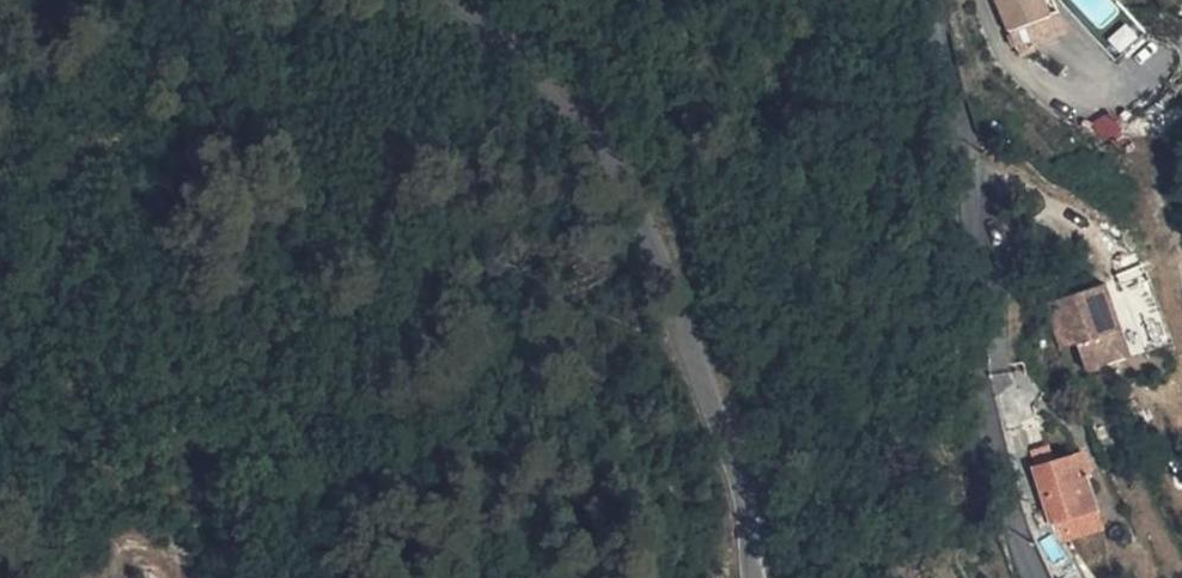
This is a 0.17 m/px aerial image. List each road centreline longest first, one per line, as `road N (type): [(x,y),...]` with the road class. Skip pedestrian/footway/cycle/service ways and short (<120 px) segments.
road 1 (tertiary): [(419,0),(500,36),(603,140),(658,224),(750,513),(757,577)]
road 2 (residential): [(1044,577),(1005,480),(980,109),(953,0)]

